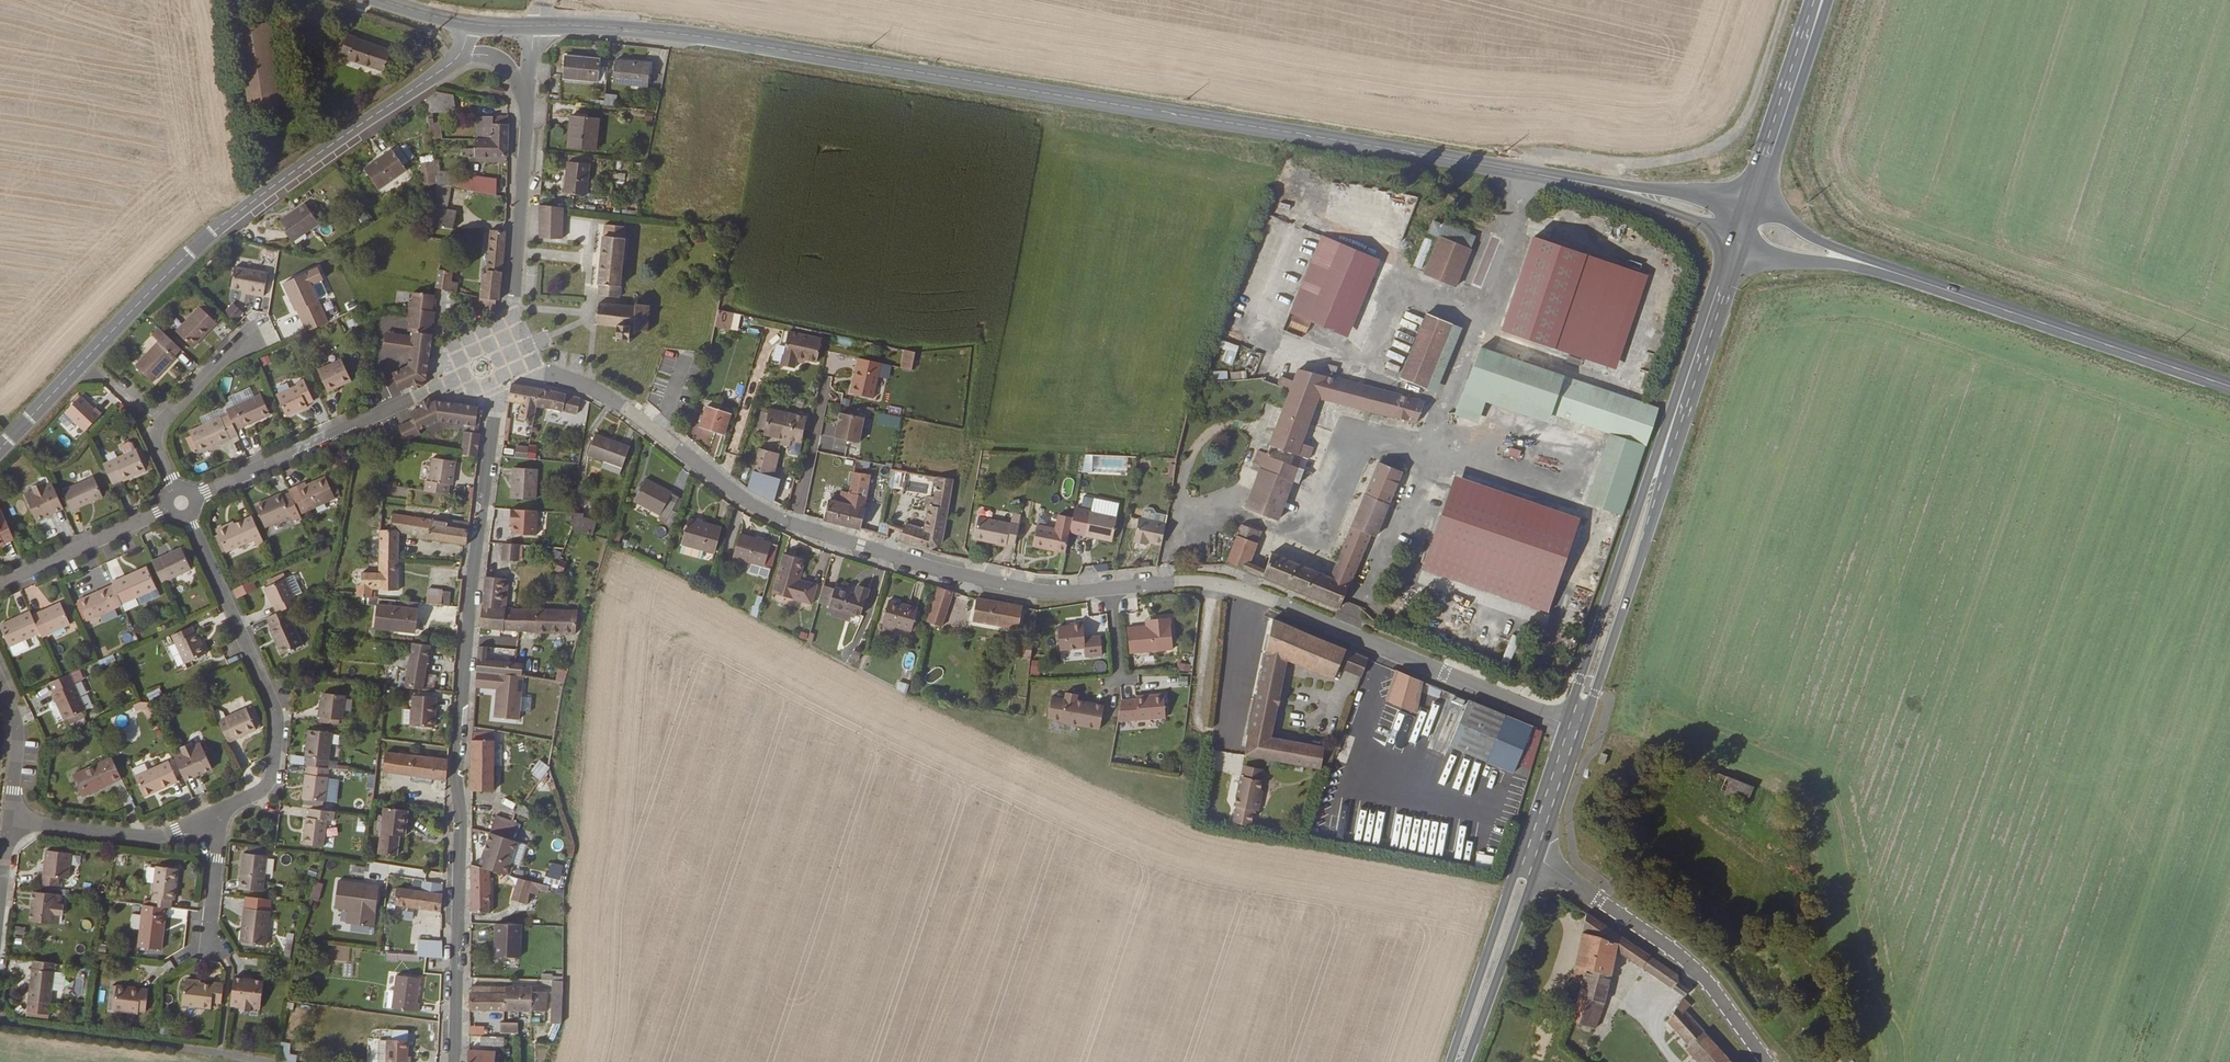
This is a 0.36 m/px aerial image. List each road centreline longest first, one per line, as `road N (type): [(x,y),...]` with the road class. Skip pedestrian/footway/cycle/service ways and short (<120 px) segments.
road 1 (primary): [(537,26),(727,40),(1367,145),(1625,190),(1744,225)]
road 2 (residential): [(1574,727),(1277,602),(1213,583),(1052,593),(861,547),(769,515),(595,390),(545,373),(482,367)]
road 3 (residential): [(455,1061),(464,825),(455,770),(494,417),(482,367)]
road 4 (tertiary): [(463,48),(216,230),(0,449)]
road 5 (primary): [(1574,727),(1744,225)]
road 6 (primary): [(1744,225),(2229,388)]
road 7 (residential): [(208,818),(267,788),(277,713),(181,504)]
road 8 (residential): [(181,504),(482,367)]
road 9 (residential): [(1766,1061),(1706,977),(1530,855)]
road 10 (residential): [(482,367),(509,326),(529,101)]
road 11 (primary): [(1744,225),(1818,0)]
road 12 (residential): [(254,332),(157,424),(156,444),(181,504)]
road 13 (primary): [(1458,1061),(1530,855)]
road 14 (residential): [(9,822),(156,840),(208,818)]
road 15 (residential): [(0,585),(181,504)]
road 16 (residential): [(9,822),(18,727),(0,684)]
road 17 (primary): [(1530,855),(1574,727)]
road 18 (residential): [(217,946),(210,931),(216,836),(208,818)]

